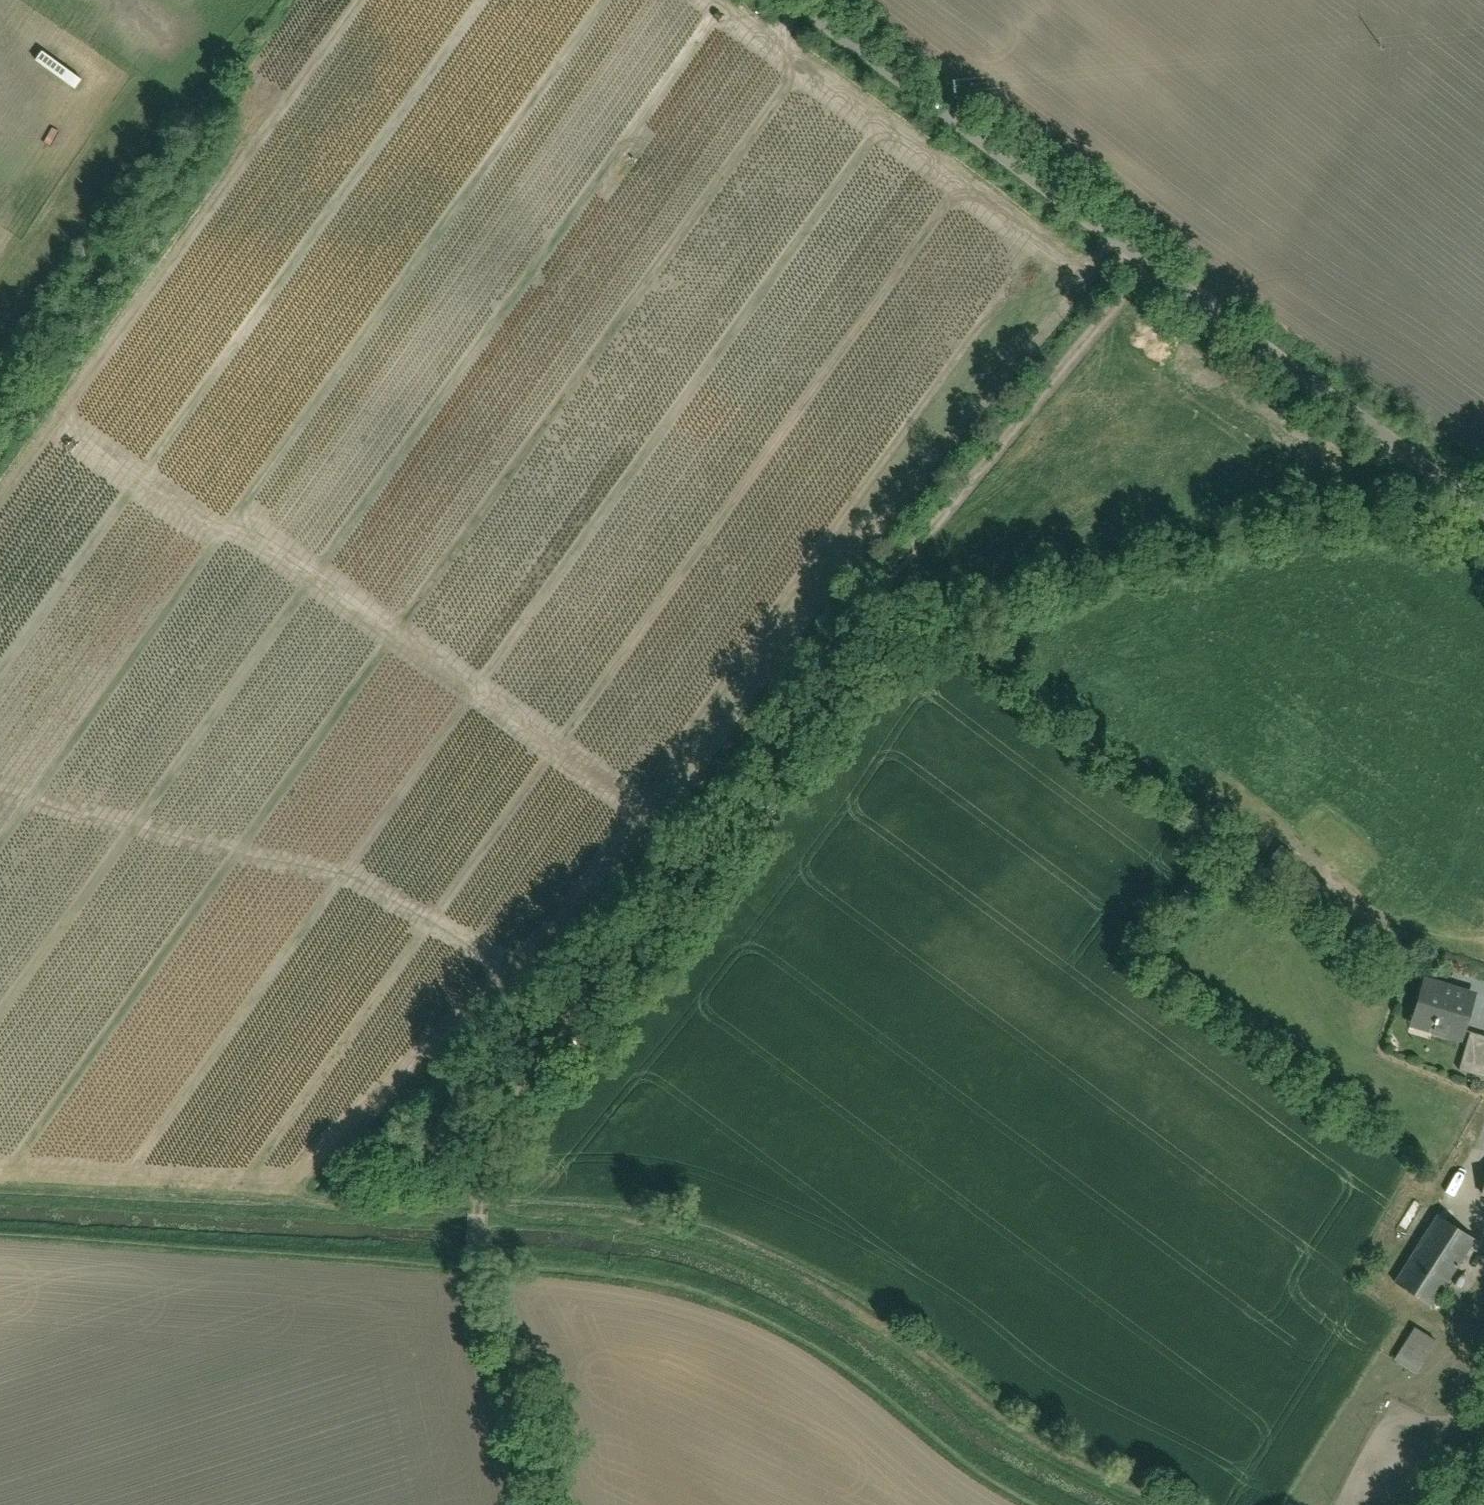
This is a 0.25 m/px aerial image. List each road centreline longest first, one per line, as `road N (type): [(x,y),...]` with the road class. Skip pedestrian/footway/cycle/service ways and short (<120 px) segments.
road 1 (residential): [(800,0),(1483,506)]

